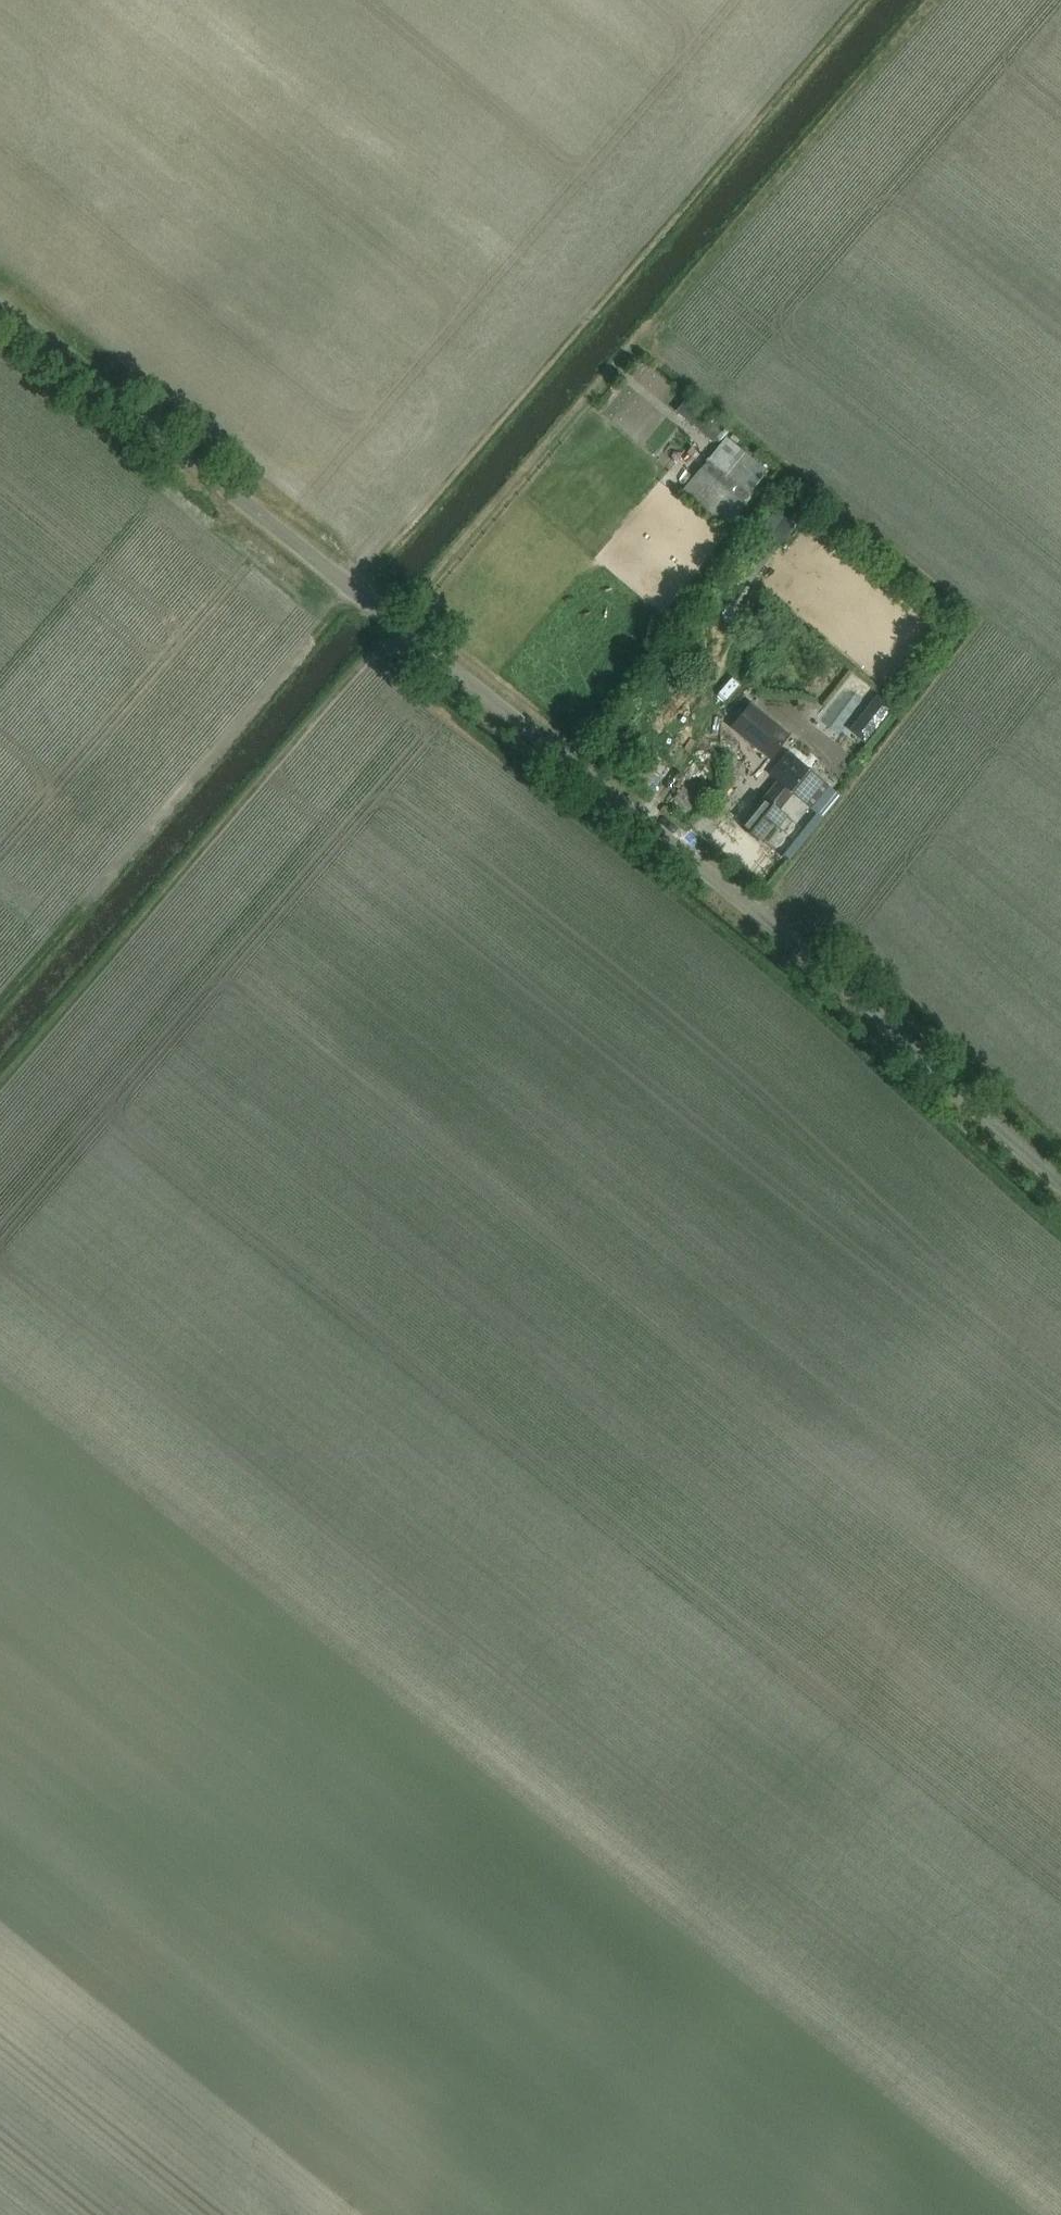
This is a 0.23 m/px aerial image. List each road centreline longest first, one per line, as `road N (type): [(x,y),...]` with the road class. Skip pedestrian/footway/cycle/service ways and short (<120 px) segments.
road 1 (unclassified): [(1060,1195),(501,714),(0,307)]
road 2 (track): [(346,588),(845,0)]

